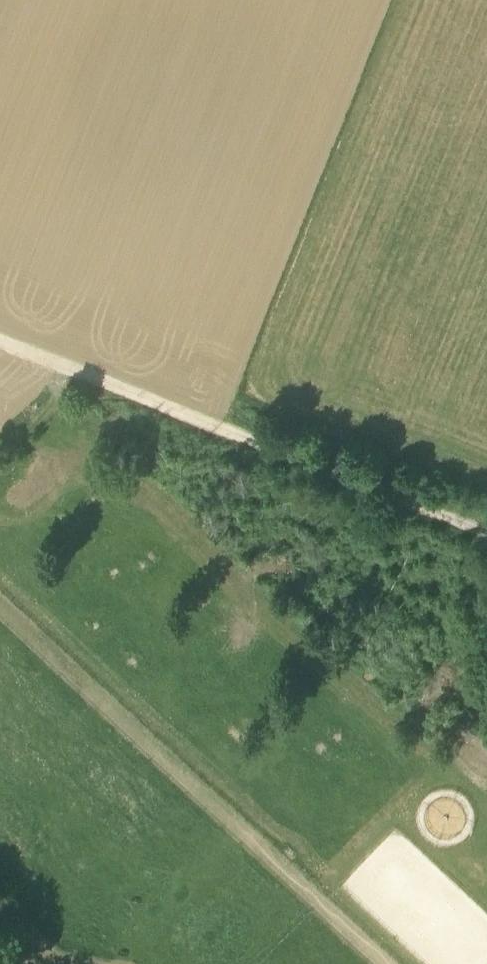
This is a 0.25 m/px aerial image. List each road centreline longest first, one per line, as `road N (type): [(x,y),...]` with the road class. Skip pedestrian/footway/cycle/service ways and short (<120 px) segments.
road 1 (track): [(0,344),(486,537)]

